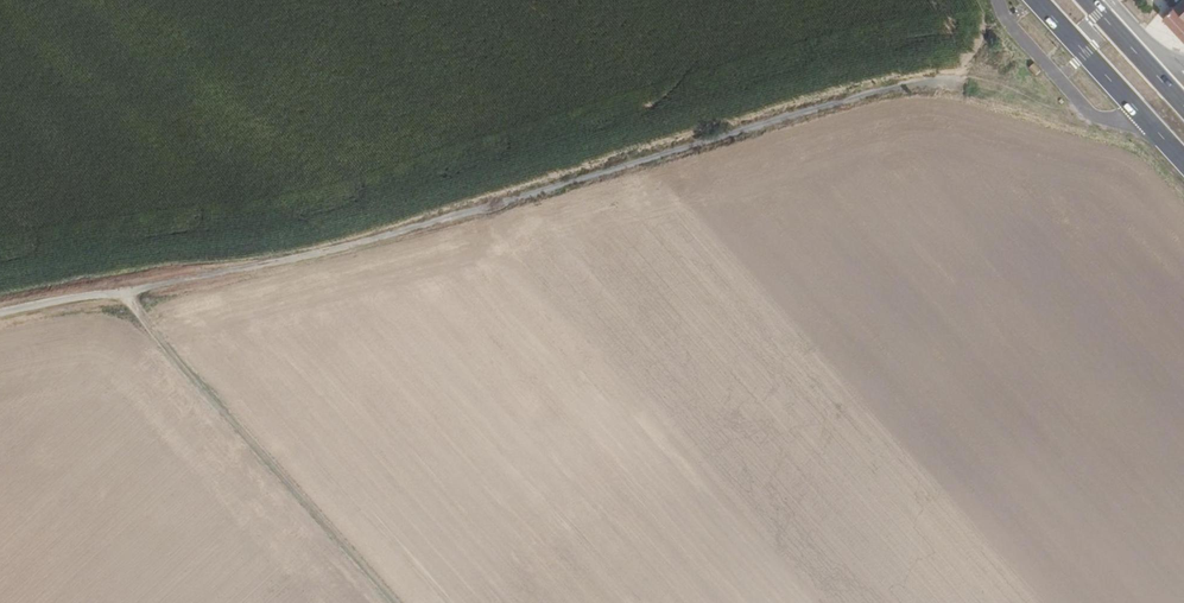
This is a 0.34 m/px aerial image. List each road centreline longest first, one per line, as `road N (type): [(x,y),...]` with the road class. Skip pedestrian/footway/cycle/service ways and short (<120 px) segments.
road 1 (unclassified): [(0,313),(334,250),(876,91),(954,82)]
road 2 (track): [(128,291),(162,344),(394,602)]
road 3 (primary): [(1036,0),(1183,162)]
road 4 (primary): [(1183,105),(1089,0)]

